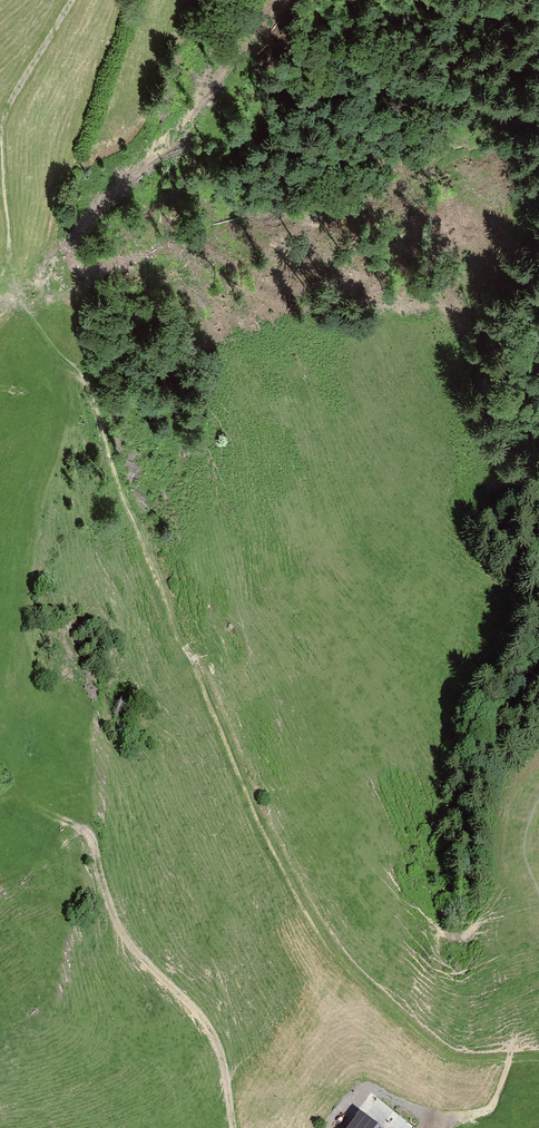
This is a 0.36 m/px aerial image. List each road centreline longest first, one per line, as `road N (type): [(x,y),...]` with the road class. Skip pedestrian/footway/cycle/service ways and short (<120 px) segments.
road 1 (track): [(538,1060),(470,1062),(440,1049),(350,970),(285,867),(114,473),(88,383),(55,351)]
road 2 (track): [(233,1127),(225,1062),(211,1030),(120,925),(85,833)]
road 3 (track): [(0,269),(9,235),(3,121),(73,0)]

